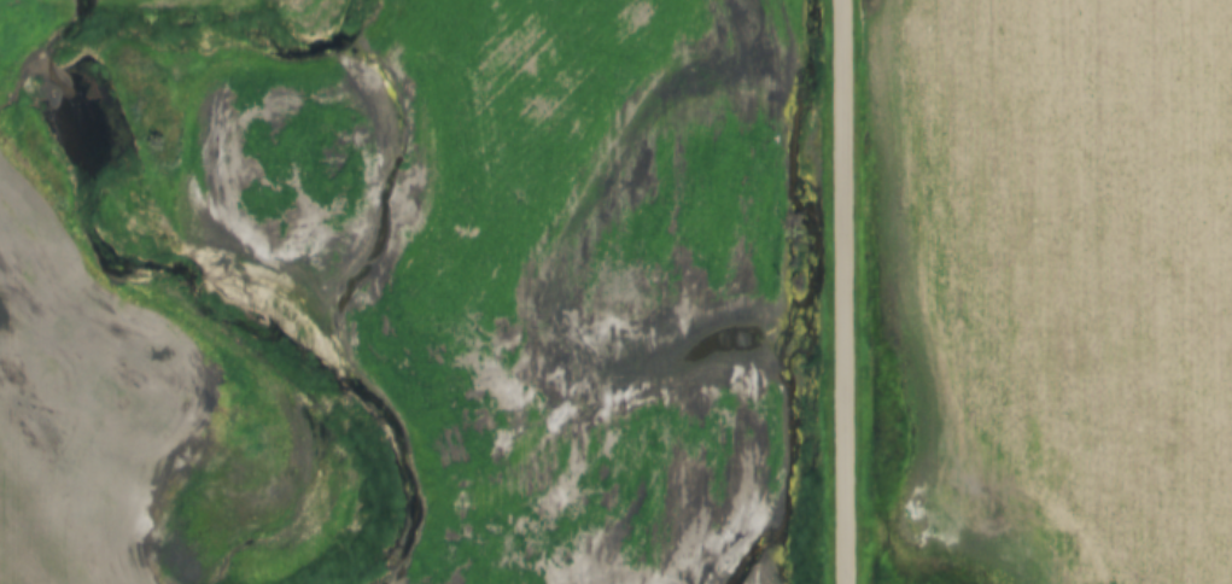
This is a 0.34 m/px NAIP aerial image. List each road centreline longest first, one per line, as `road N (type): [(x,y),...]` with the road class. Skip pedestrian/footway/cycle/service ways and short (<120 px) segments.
road 1 (residential): [(843,583),(842,0)]

